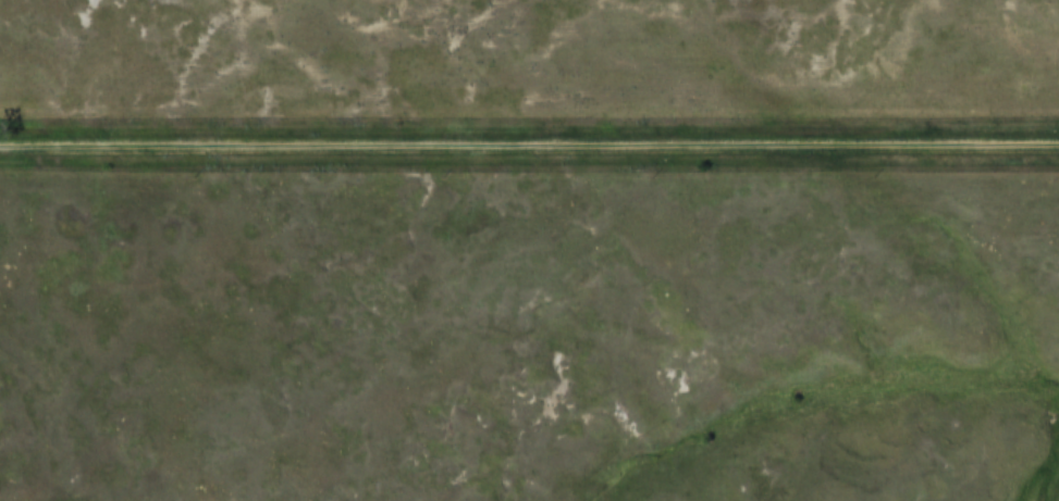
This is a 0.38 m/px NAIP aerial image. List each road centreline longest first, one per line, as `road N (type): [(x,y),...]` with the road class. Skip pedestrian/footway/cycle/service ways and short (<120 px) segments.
road 1 (track): [(1058,152),(0,156)]

